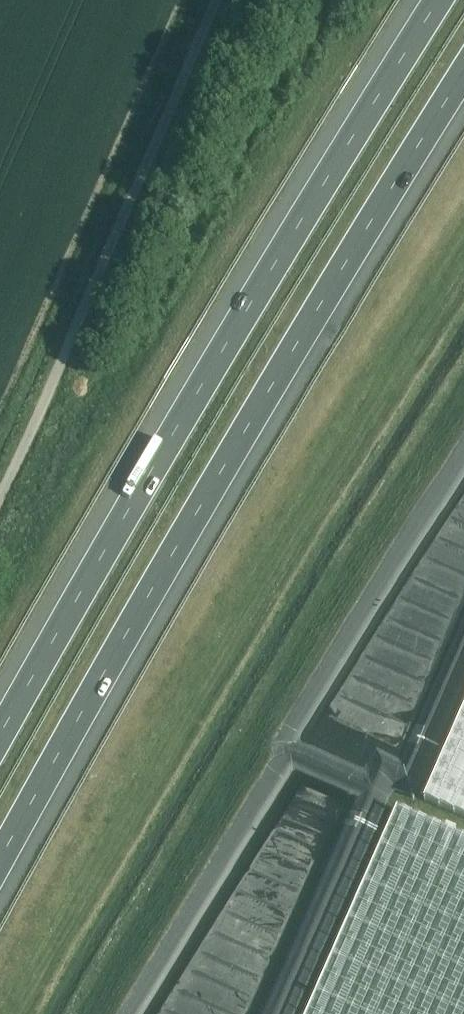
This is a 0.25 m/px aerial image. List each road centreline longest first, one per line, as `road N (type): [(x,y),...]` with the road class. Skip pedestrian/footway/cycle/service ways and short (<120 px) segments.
road 1 (motorway): [(0,870),(226,467),(463,81)]
road 2 (motorway): [(443,0),(162,457),(0,746)]
road 3 (track): [(54,1013),(463,316)]
road 4 (unclassified): [(0,503),(218,0)]

